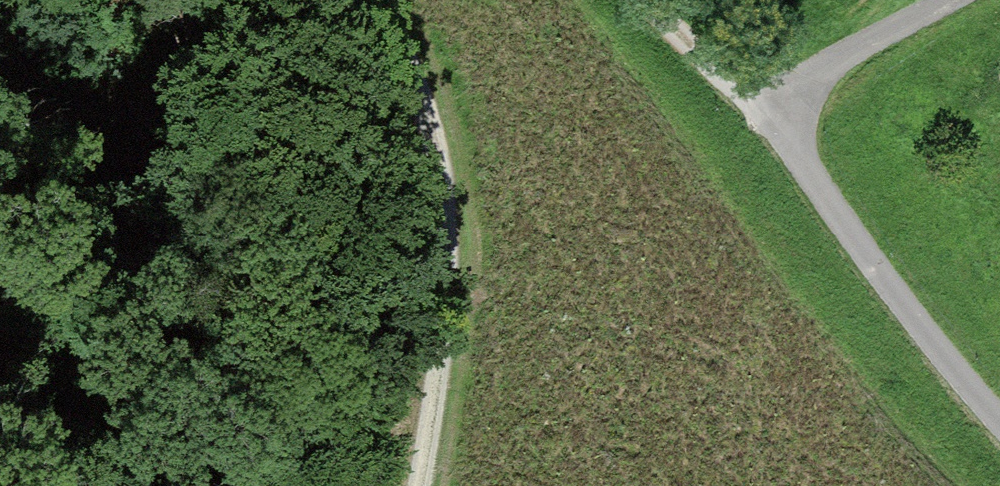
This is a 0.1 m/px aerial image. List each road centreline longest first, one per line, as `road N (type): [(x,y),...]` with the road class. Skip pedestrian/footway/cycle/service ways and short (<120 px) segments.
road 1 (track): [(667,0),(764,99),(916,325),(999,419)]
road 2 (track): [(370,0),(405,54),(451,253),(419,485)]
road 3 (residential): [(951,0),(764,99)]
road 4 (track): [(0,391),(133,485)]

